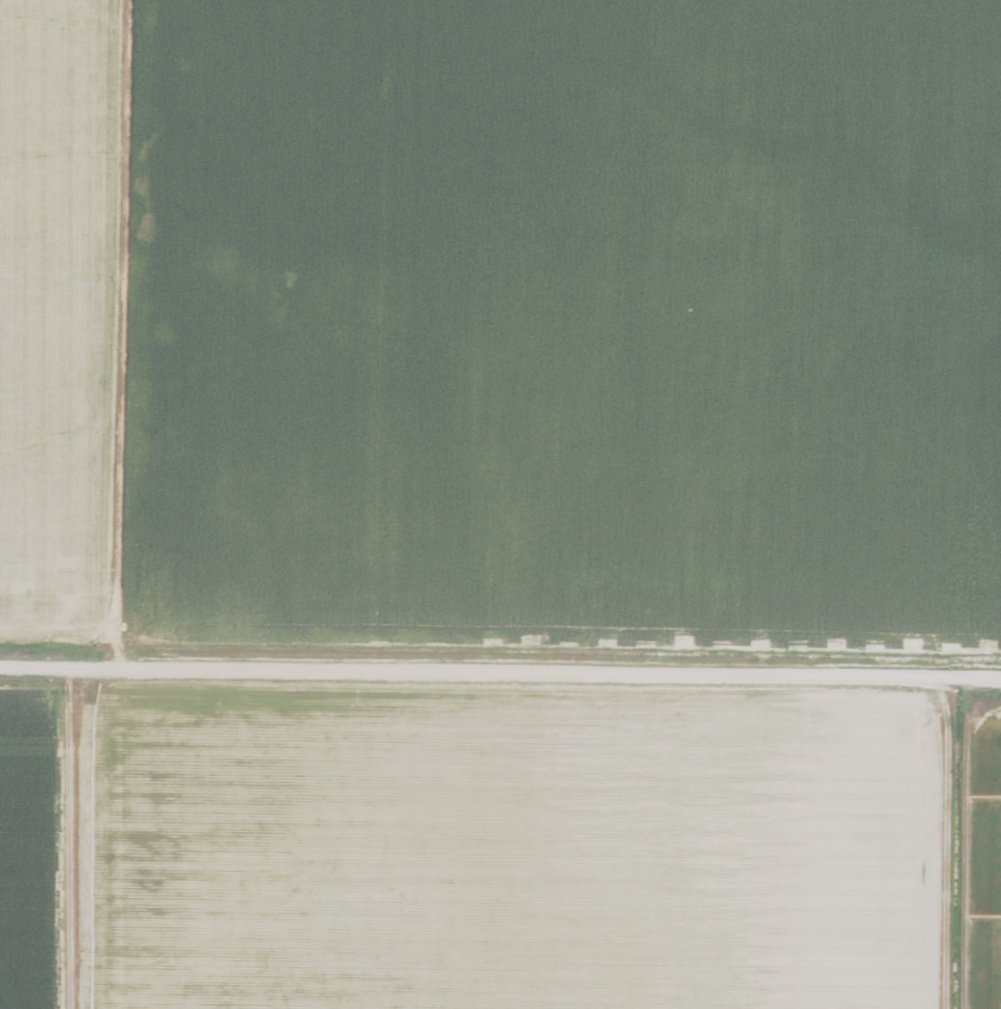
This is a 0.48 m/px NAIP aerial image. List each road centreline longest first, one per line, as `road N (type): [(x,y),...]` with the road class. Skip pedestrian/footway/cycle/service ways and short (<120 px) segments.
road 1 (residential): [(1000,683),(0,670)]
road 2 (residential): [(70,672),(74,1008)]

